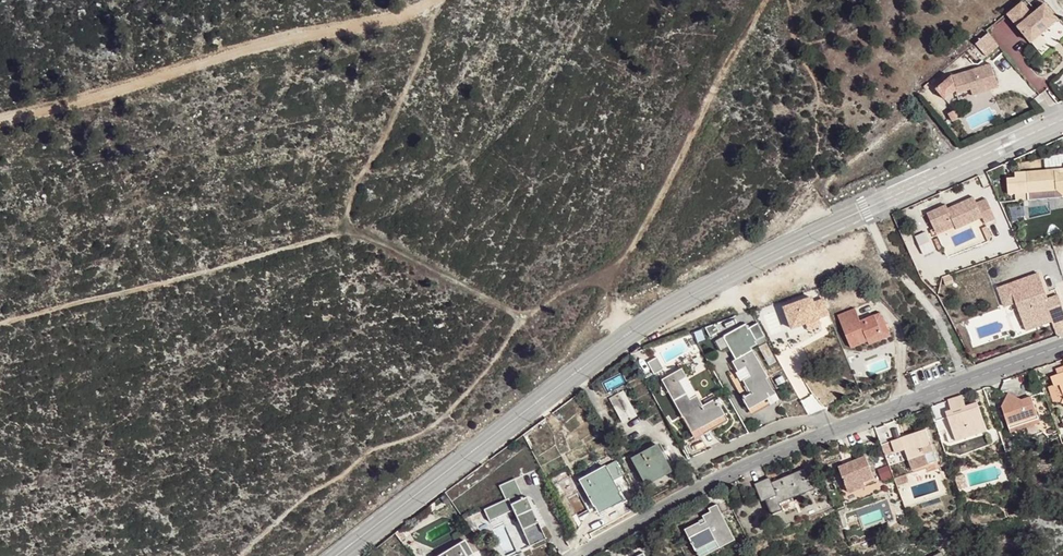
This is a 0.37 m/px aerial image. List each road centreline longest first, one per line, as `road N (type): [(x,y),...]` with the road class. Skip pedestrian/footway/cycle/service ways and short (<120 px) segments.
road 1 (residential): [(1062,120),(787,246),(641,324),(338,555)]
road 2 (residential): [(1062,350),(721,478),(577,555)]
road 3 (track): [(765,0),(611,269),(609,296),(627,334)]

